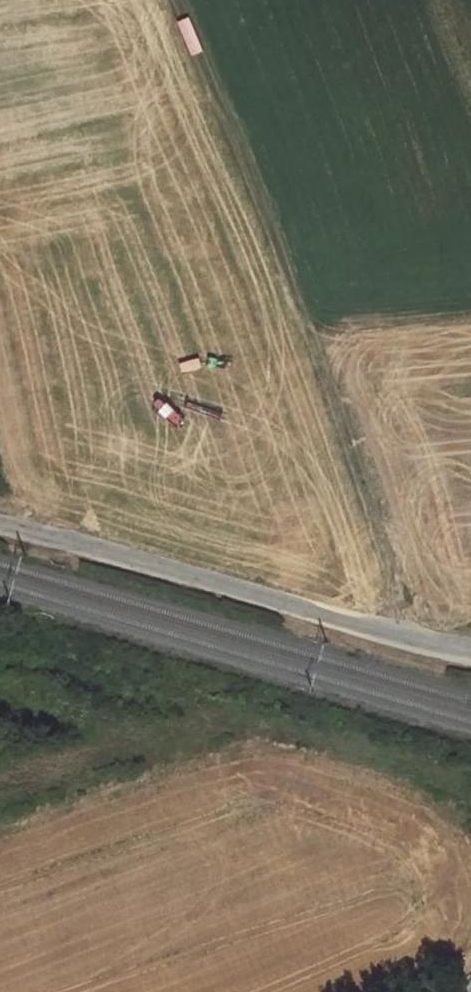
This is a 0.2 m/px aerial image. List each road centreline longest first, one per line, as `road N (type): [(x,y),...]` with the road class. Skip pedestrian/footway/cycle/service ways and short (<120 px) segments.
road 1 (unclassified): [(470,658),(0,524)]

